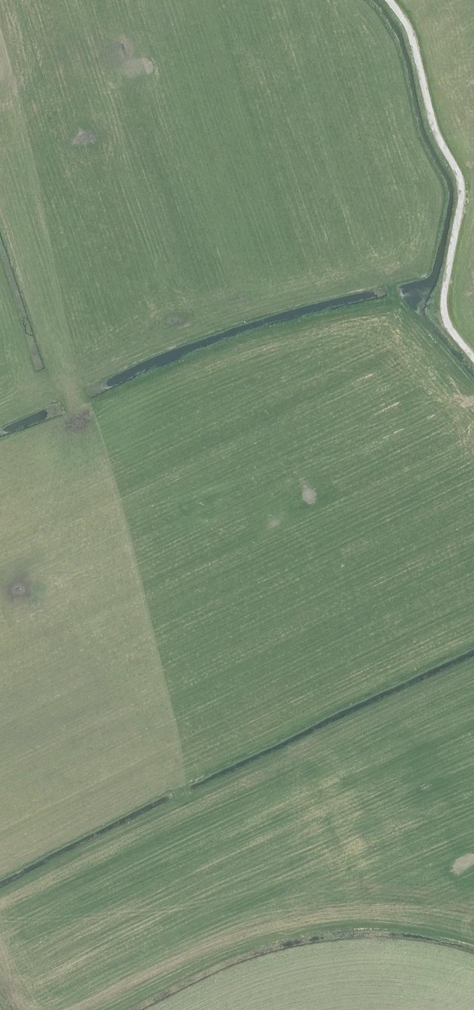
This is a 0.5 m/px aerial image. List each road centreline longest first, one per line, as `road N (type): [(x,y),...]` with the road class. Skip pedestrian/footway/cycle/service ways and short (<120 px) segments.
road 1 (track): [(389,0),(410,32),(435,132),(462,187),(443,303),(450,329),(473,358)]

